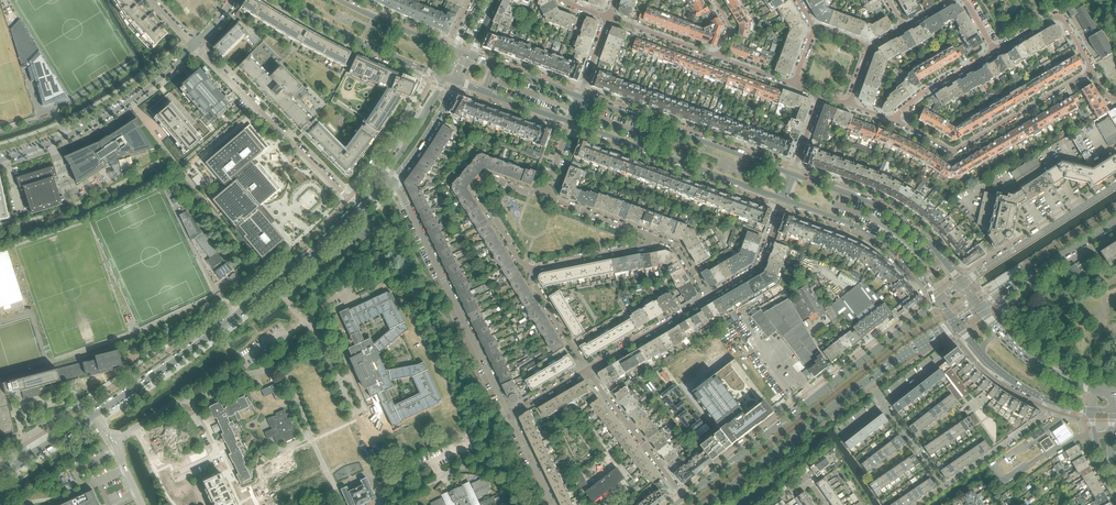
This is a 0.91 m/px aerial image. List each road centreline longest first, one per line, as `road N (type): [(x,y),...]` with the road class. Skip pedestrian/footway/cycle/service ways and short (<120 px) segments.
road 1 (residential): [(4,471),(237,313),(360,205)]
road 2 (secondary): [(939,300),(685,498)]
road 3 (residential): [(866,381),(944,485),(1048,416),(1053,402)]
road 4 (residential): [(509,414),(393,183)]
road 5 (residential): [(196,45),(94,123),(0,160)]
road 6 (tertiary): [(794,175),(579,96)]
road 7 (tertiary): [(569,123),(784,200)]
road 8 (residential): [(1094,70),(954,151),(898,121)]
road 9 (residential): [(341,191),(196,45)]
road 10 (tertiary): [(962,284),(899,217),(794,175)]
road 11 (secondary): [(706,504),(866,381)]
road 12 (tertiary): [(784,200),(878,238),(939,300)]
road 13 (secondary): [(1115,186),(962,284)]
road 14 (tertiary): [(287,0),(445,78)]
road 15 (residential): [(543,190),(488,179),(478,193),(525,271)]
road 16 (residential): [(586,369),(685,498)]
road 17 (secondary): [(981,308),(1115,222)]
road 18 (tertiary): [(1100,393),(1032,361),(981,308)]
road 19 (residential): [(586,369),(709,297)]
road 20 (residential): [(996,52),(1060,17),(1094,70)]
road 21 (residential): [(525,271),(644,246),(653,237)]
road 22 (residential): [(709,297),(760,266),(784,200)]
road 23 (tertiary): [(456,51),(340,0)]
road 24 (tertiary): [(957,323),(1002,373),(1053,402)]
road 25 (residential): [(996,52),(911,102),(898,121)]
road 26 (residential): [(393,183),(459,83)]
road 27 (residential): [(653,237),(543,190)]

